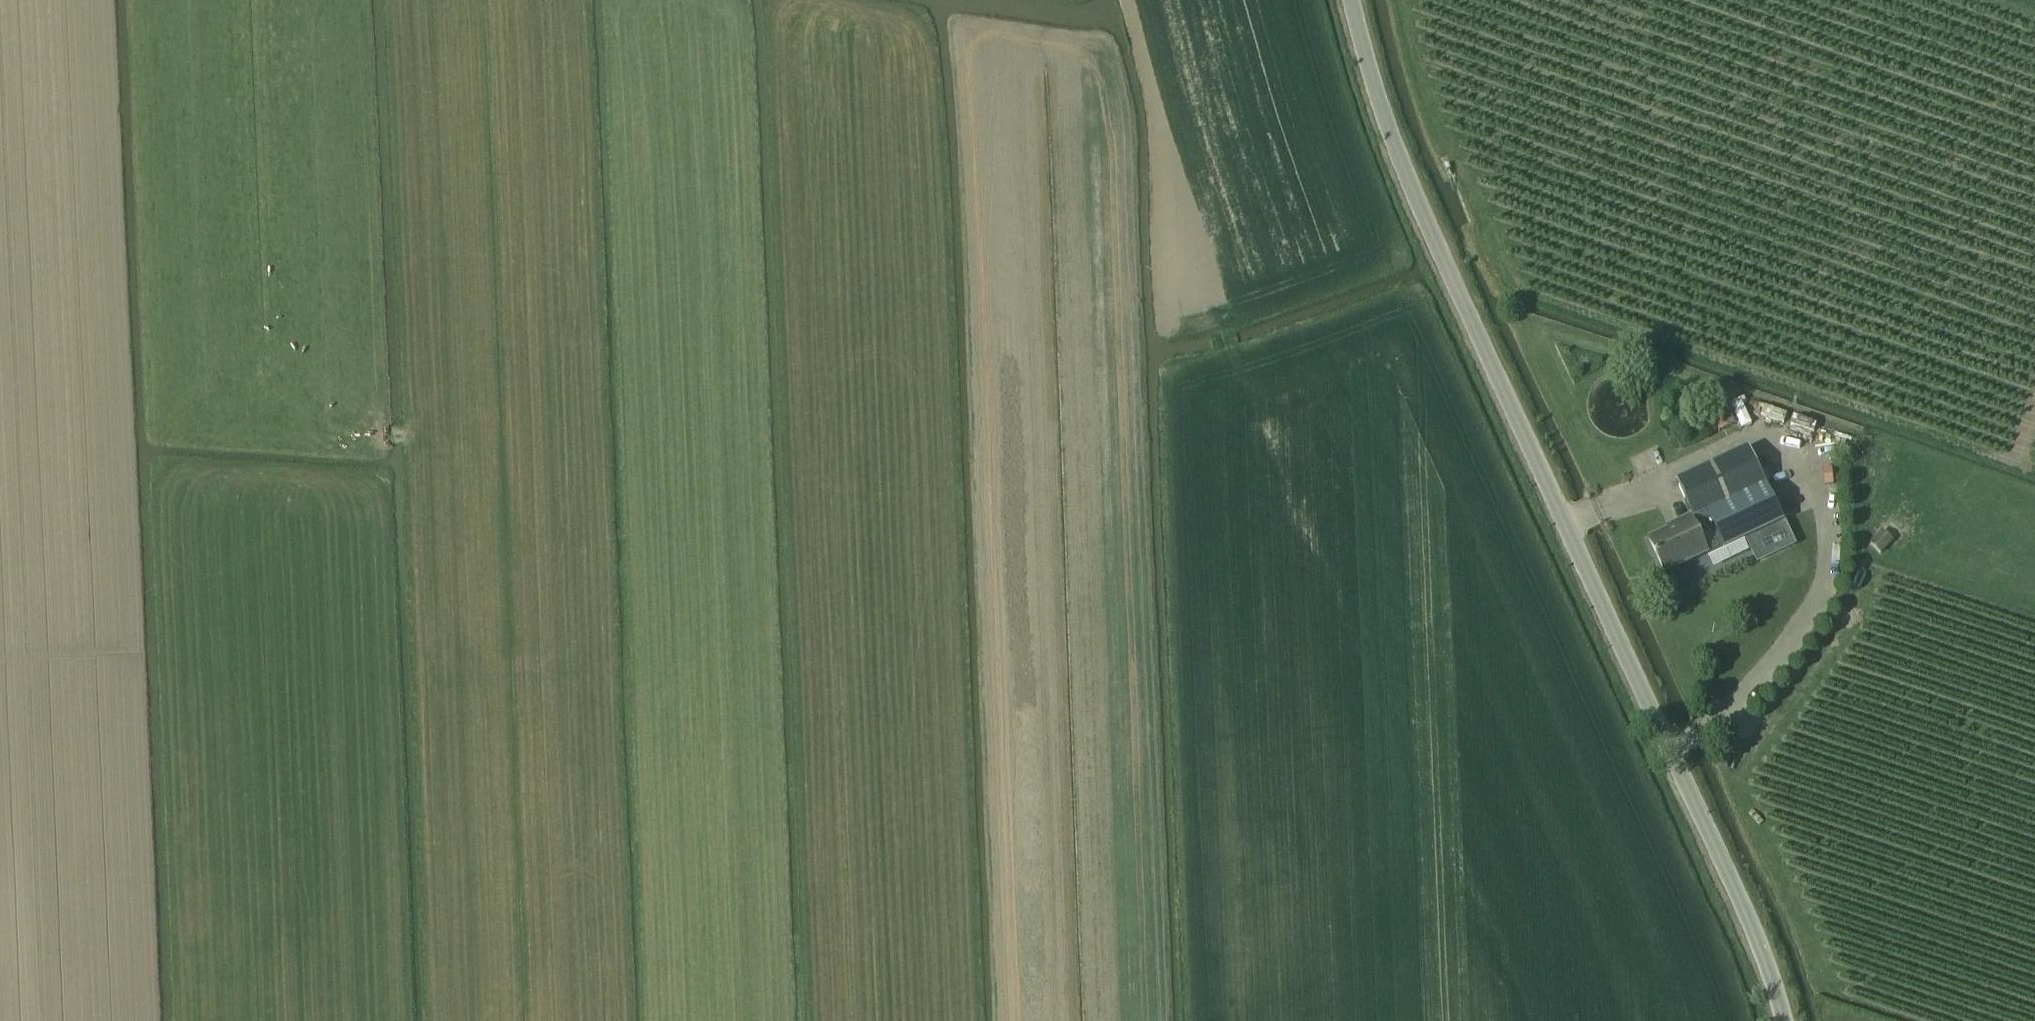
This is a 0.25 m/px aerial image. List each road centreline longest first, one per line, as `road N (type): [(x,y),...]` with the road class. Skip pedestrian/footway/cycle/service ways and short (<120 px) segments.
road 1 (unclassified): [(1785,1020),(1747,911),(1395,145),(1352,0)]

